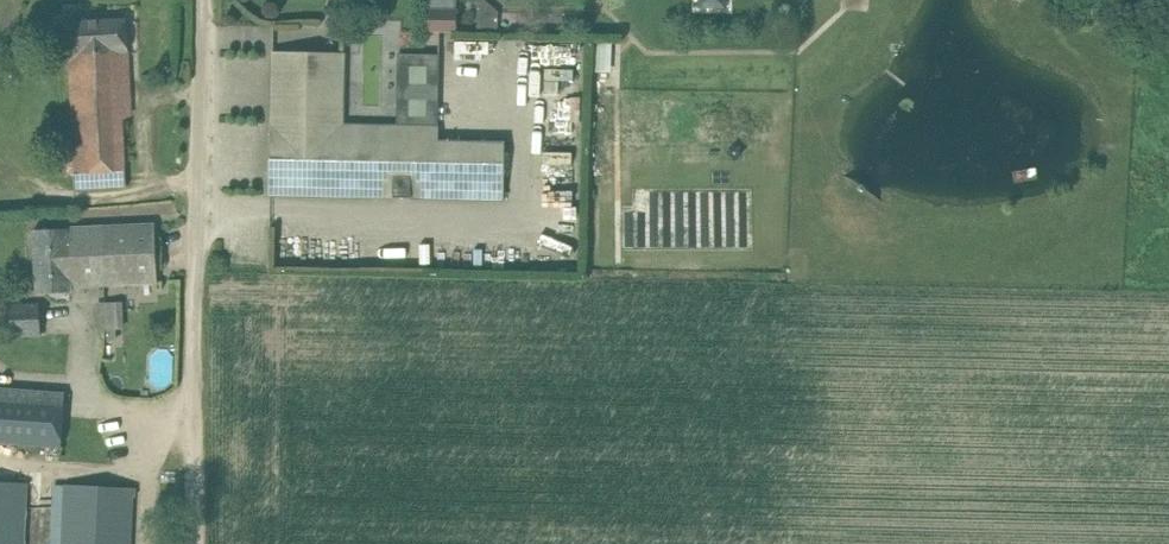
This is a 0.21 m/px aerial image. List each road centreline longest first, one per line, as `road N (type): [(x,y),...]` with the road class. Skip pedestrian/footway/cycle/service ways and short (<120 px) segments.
road 1 (unclassified): [(191,414),(200,0)]
road 2 (track): [(191,414),(191,543)]

